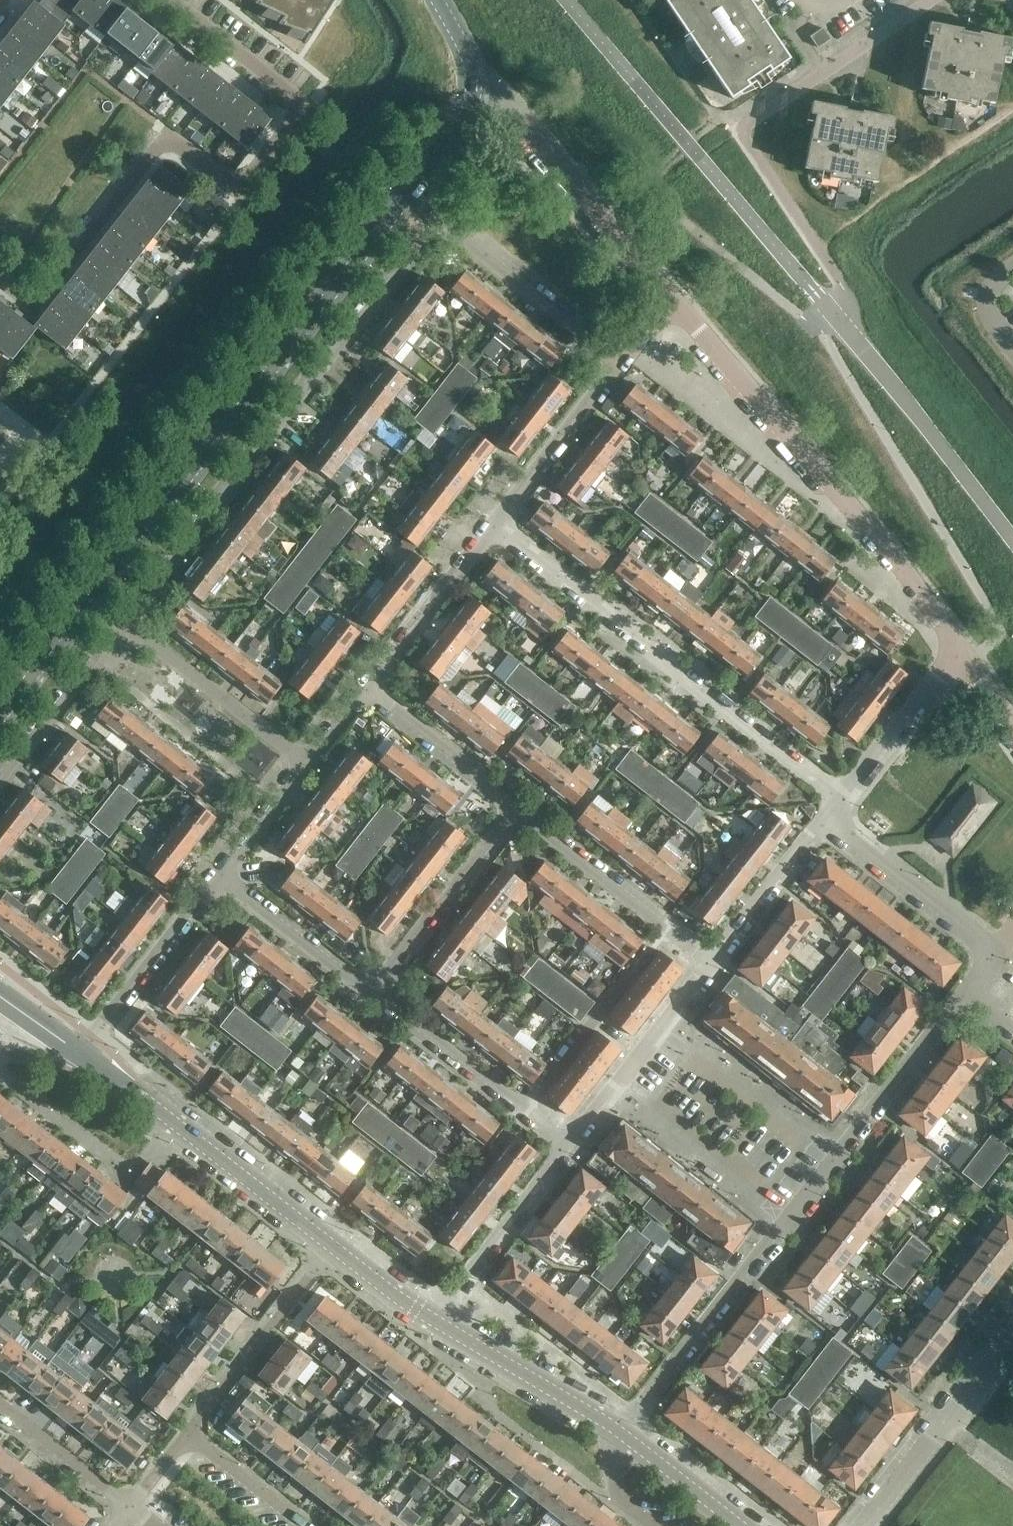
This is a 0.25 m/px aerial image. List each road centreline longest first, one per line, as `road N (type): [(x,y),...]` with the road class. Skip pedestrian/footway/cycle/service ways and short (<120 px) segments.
road 1 (tertiary): [(0,714),(411,193),(458,124),(471,88)]
road 2 (residential): [(123,628),(440,224),(617,360)]
road 3 (unclassified): [(963,653),(905,569),(670,295)]
road 4 (residential): [(845,800),(493,518)]
road 5 (residential): [(241,192),(165,131),(28,298),(0,274)]
road 6 (tertiary): [(334,1248),(75,1050)]
road 7 (residential): [(1012,545),(831,311)]
road 8 (unclassified): [(670,295),(498,99),(471,88)]
road 9 (residential): [(963,999),(996,957),(829,821)]
road 10 (residential): [(624,1435),(787,1227)]
road 11 (residential): [(575,1148),(373,992)]
road 12 (residential): [(715,967),(518,808)]
road 13 (residential): [(334,1248),(190,1438)]
road 14 (residential): [(865,1525),(1012,1338)]
road 15 (residential): [(373,992),(518,808)]
road 16 (residential): [(575,1148),(715,967)]
road 17 (residential): [(75,1050),(216,872)]
road 18 (residential): [(304,760),(123,628)]
road 19 (residential): [(436,1322),(575,1148)]
road 20 (tertiary): [(624,1435),(436,1322)]
road 21 (residential): [(365,682),(493,518)]
road 22 (residential): [(493,518),(617,360)]
road 23 (residential): [(518,808),(365,682)]
road 24 (residential): [(373,992),(216,872)]
road 25 (residential): [(843,1155),(963,999)]
road 26 (residential): [(0,779),(123,628)]
road 27 (residential): [(286,121),(296,107),(159,0)]
road 28 (residential): [(845,800),(963,653)]
road 29 (residential): [(695,1040),(843,1155)]
road 30 (residential): [(640,1114),(787,1227)]
road 31 (residential): [(715,967),(829,821)]
road 32 (residential): [(0,1408),(129,1510)]
road 33 (residential): [(190,1438),(307,1525)]
road 34 (tertiary): [(738,1525),(624,1435)]
road 35 (residential): [(216,872),(304,760)]
road 36 (tertiary): [(436,1322),(334,1248)]

